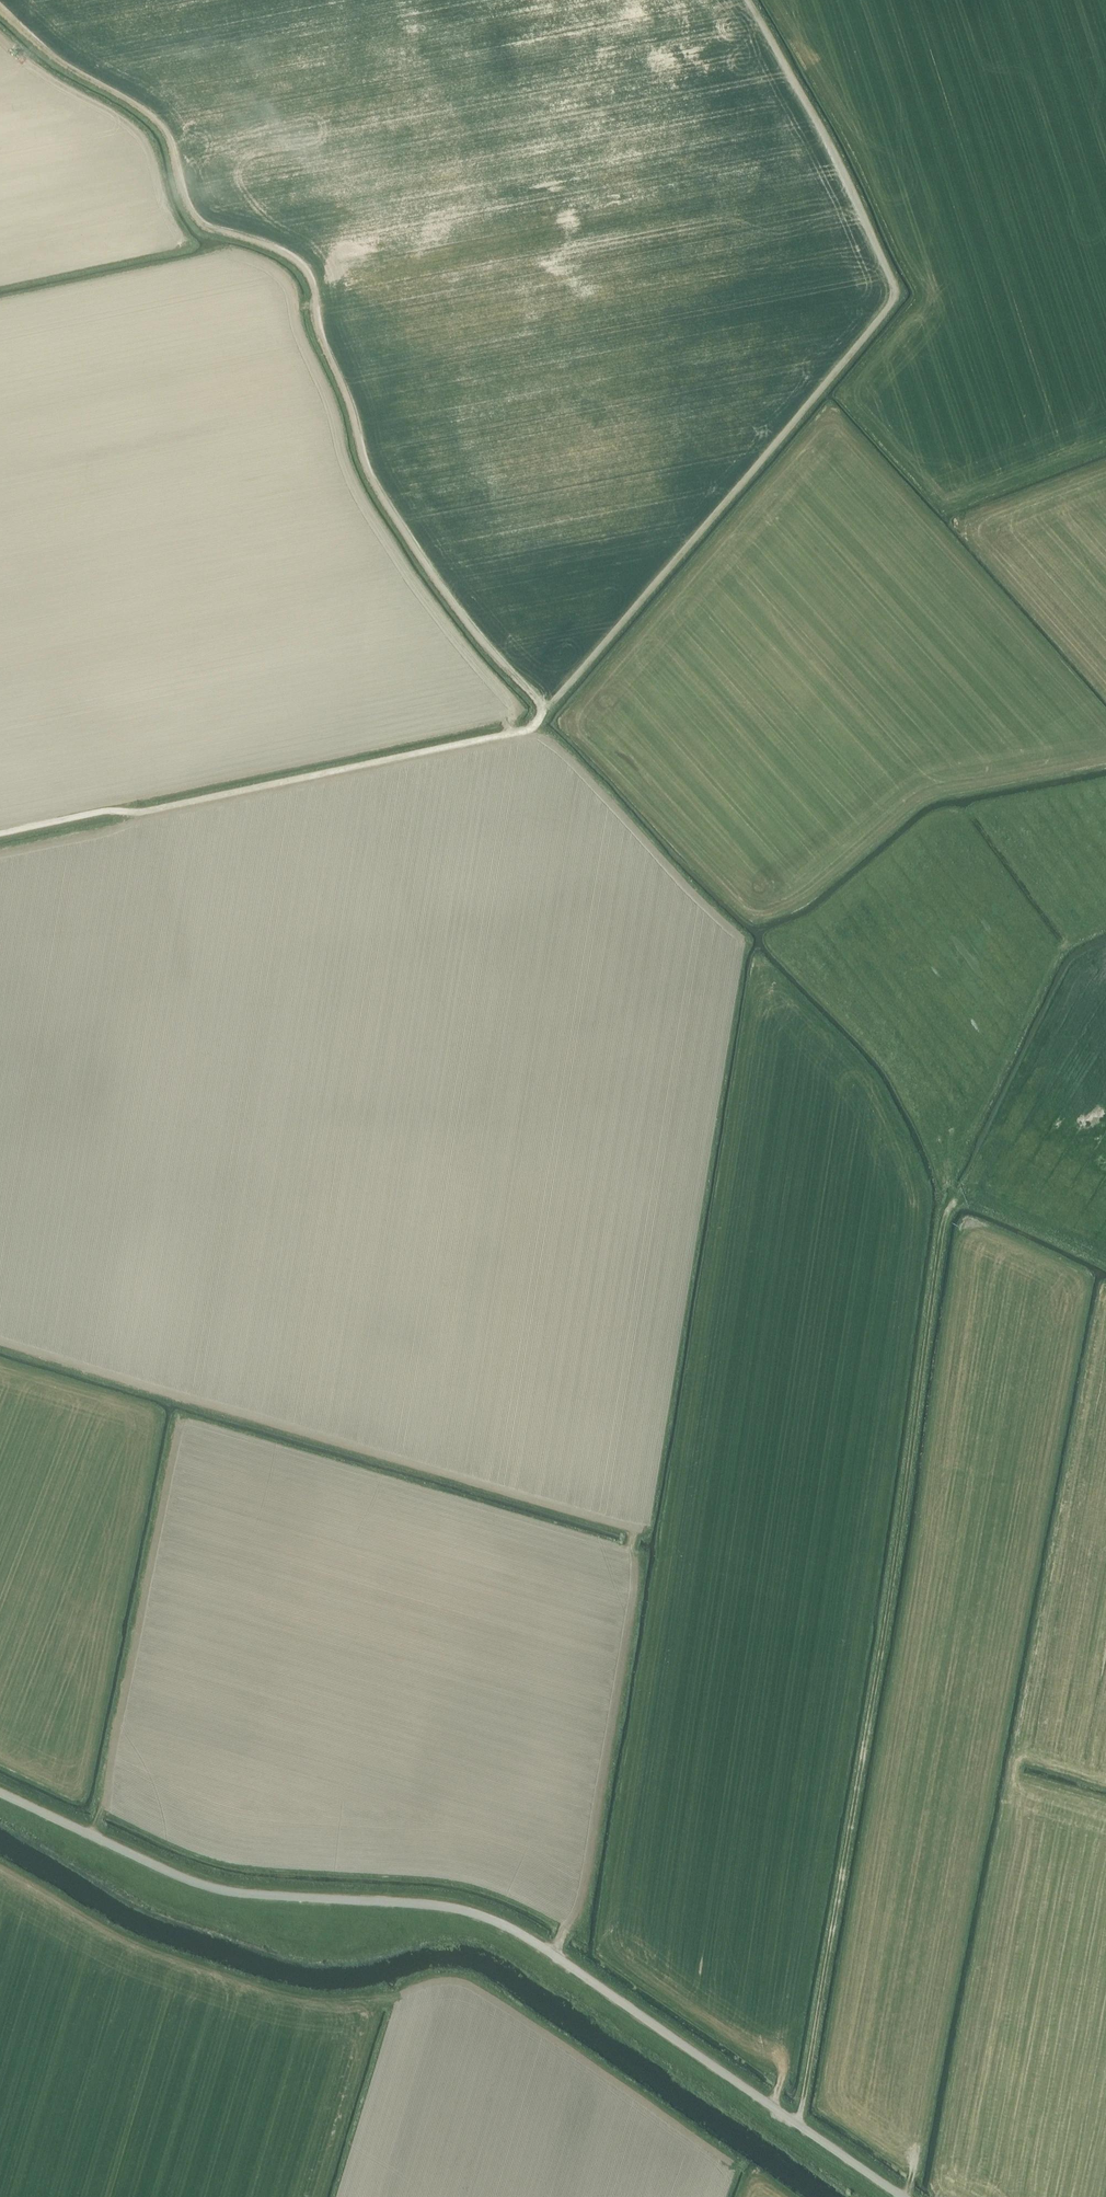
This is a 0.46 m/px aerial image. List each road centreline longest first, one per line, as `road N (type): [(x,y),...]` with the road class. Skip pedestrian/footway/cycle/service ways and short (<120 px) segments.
road 1 (unclassified): [(904,2196),(488,1916),(230,1892),(188,1881),(0,1793)]

